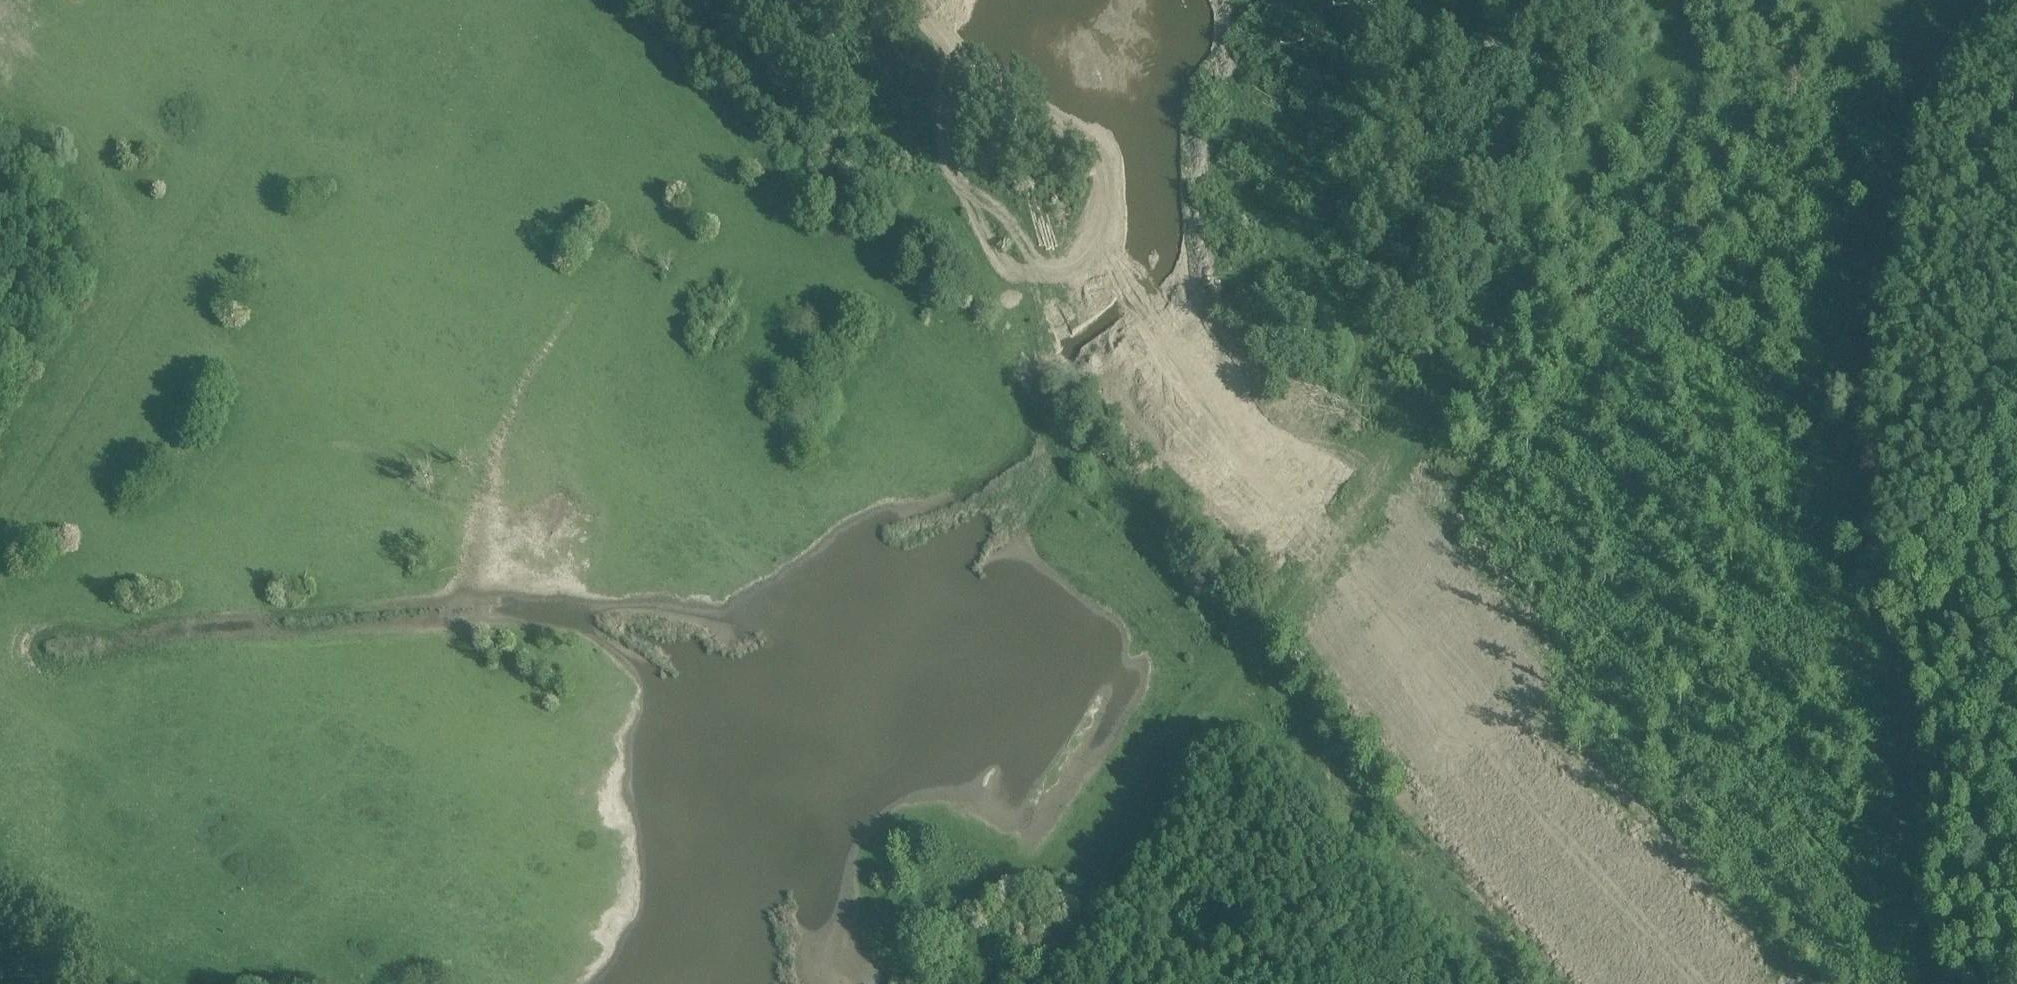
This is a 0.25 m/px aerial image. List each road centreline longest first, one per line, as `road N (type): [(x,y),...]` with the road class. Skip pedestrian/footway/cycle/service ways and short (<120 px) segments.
road 1 (track): [(1037,983),(1324,547)]
road 2 (track): [(0,872),(114,915),(344,963),(369,983)]

